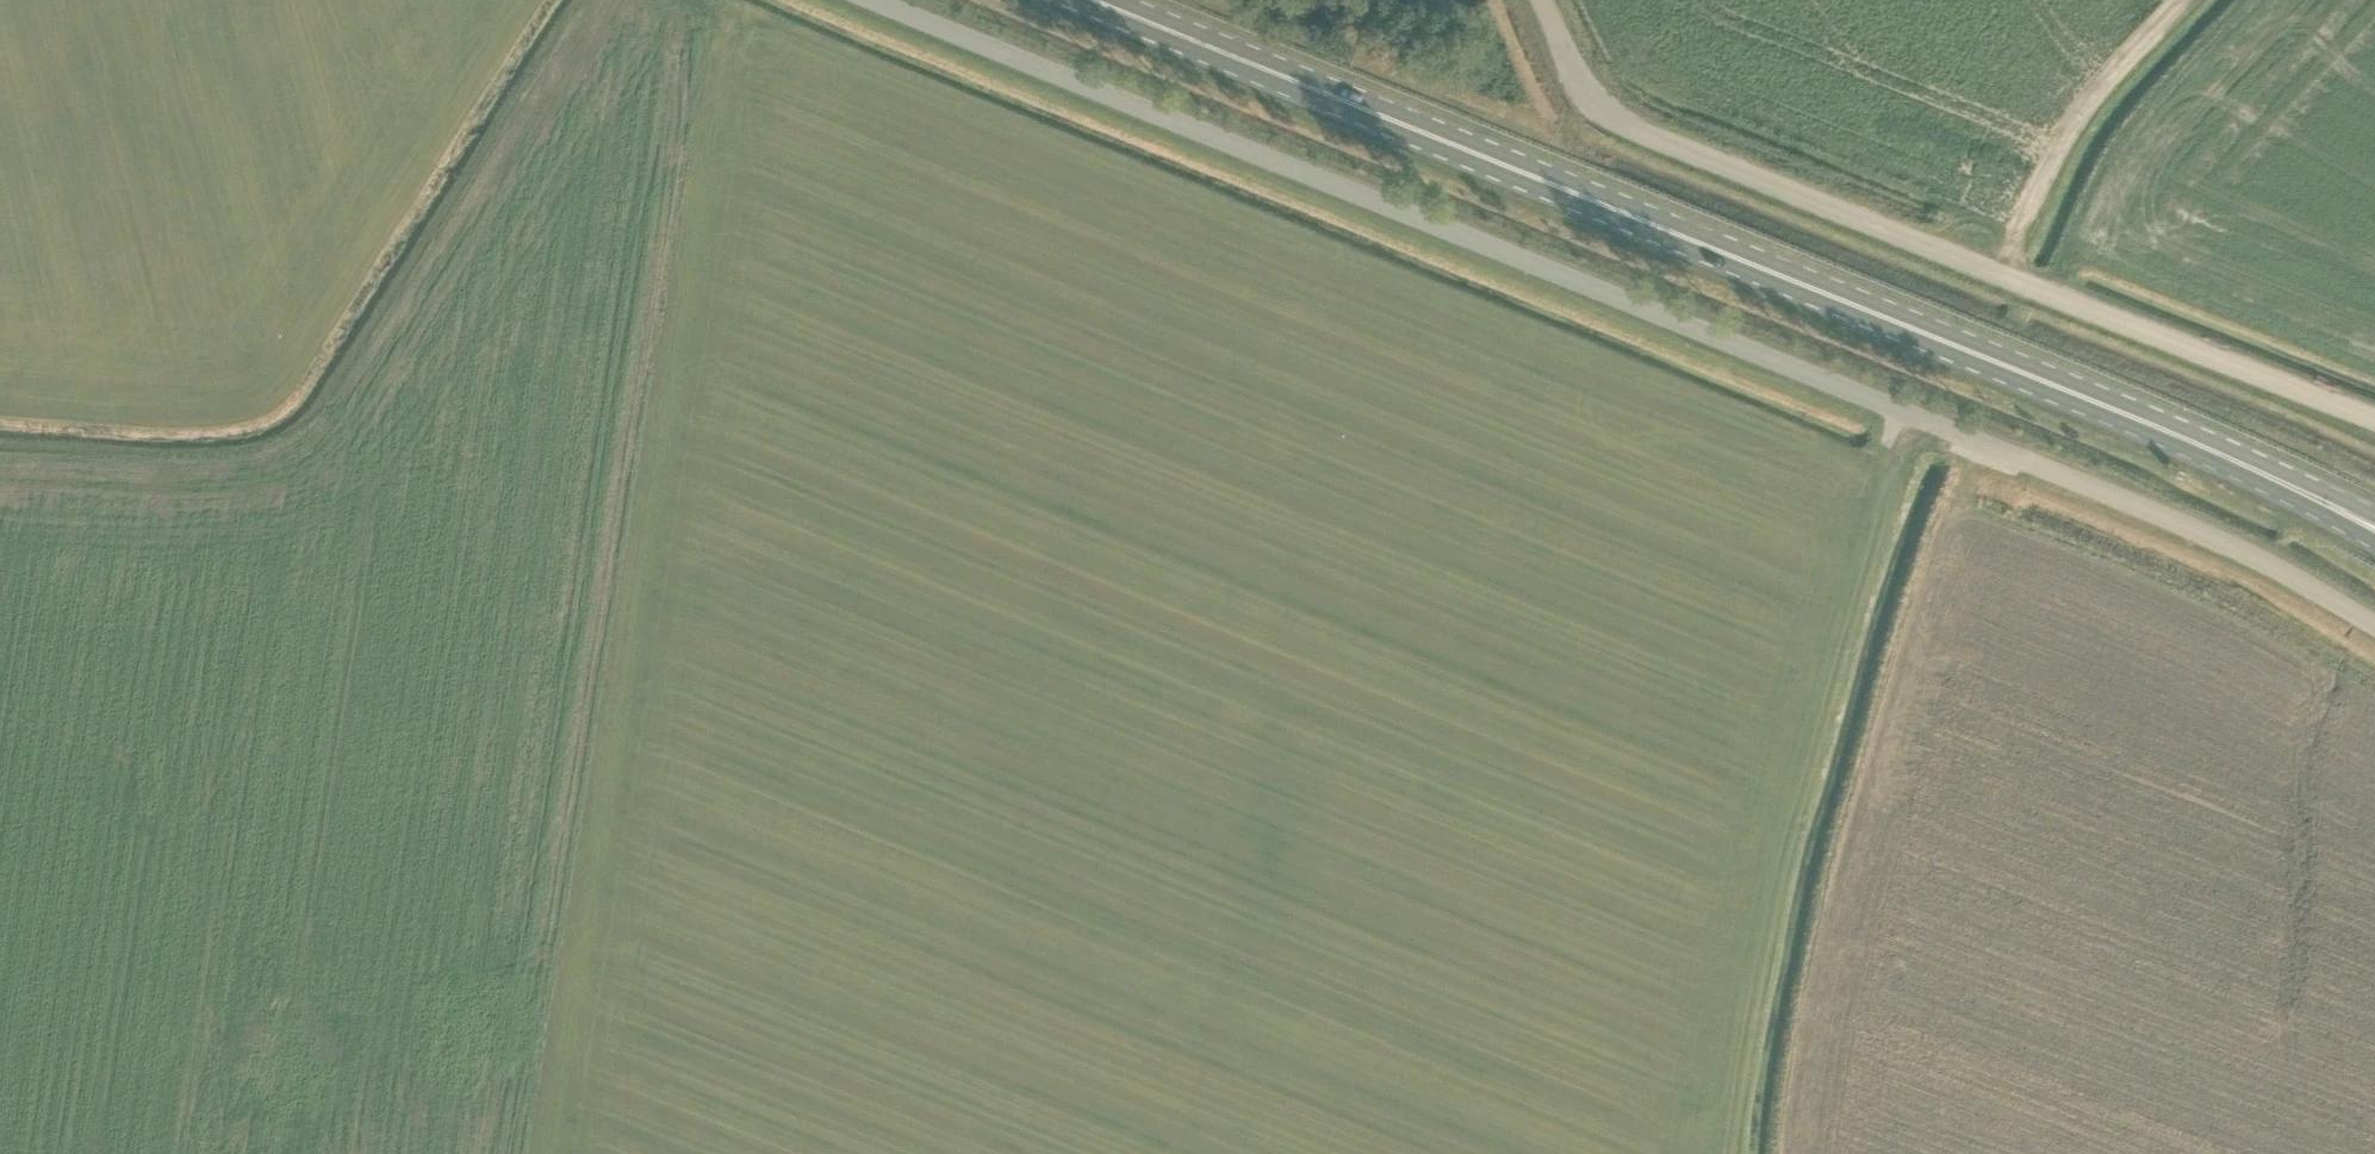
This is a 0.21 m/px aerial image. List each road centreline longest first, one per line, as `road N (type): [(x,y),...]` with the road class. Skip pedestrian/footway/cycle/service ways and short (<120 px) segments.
road 1 (unclassified): [(2374,625),(2239,547),(877,0)]
road 2 (trunk): [(2374,528),(2102,402),(1099,0)]
road 3 (unclassified): [(2374,422),(1634,128),(1579,80),(1540,0)]

